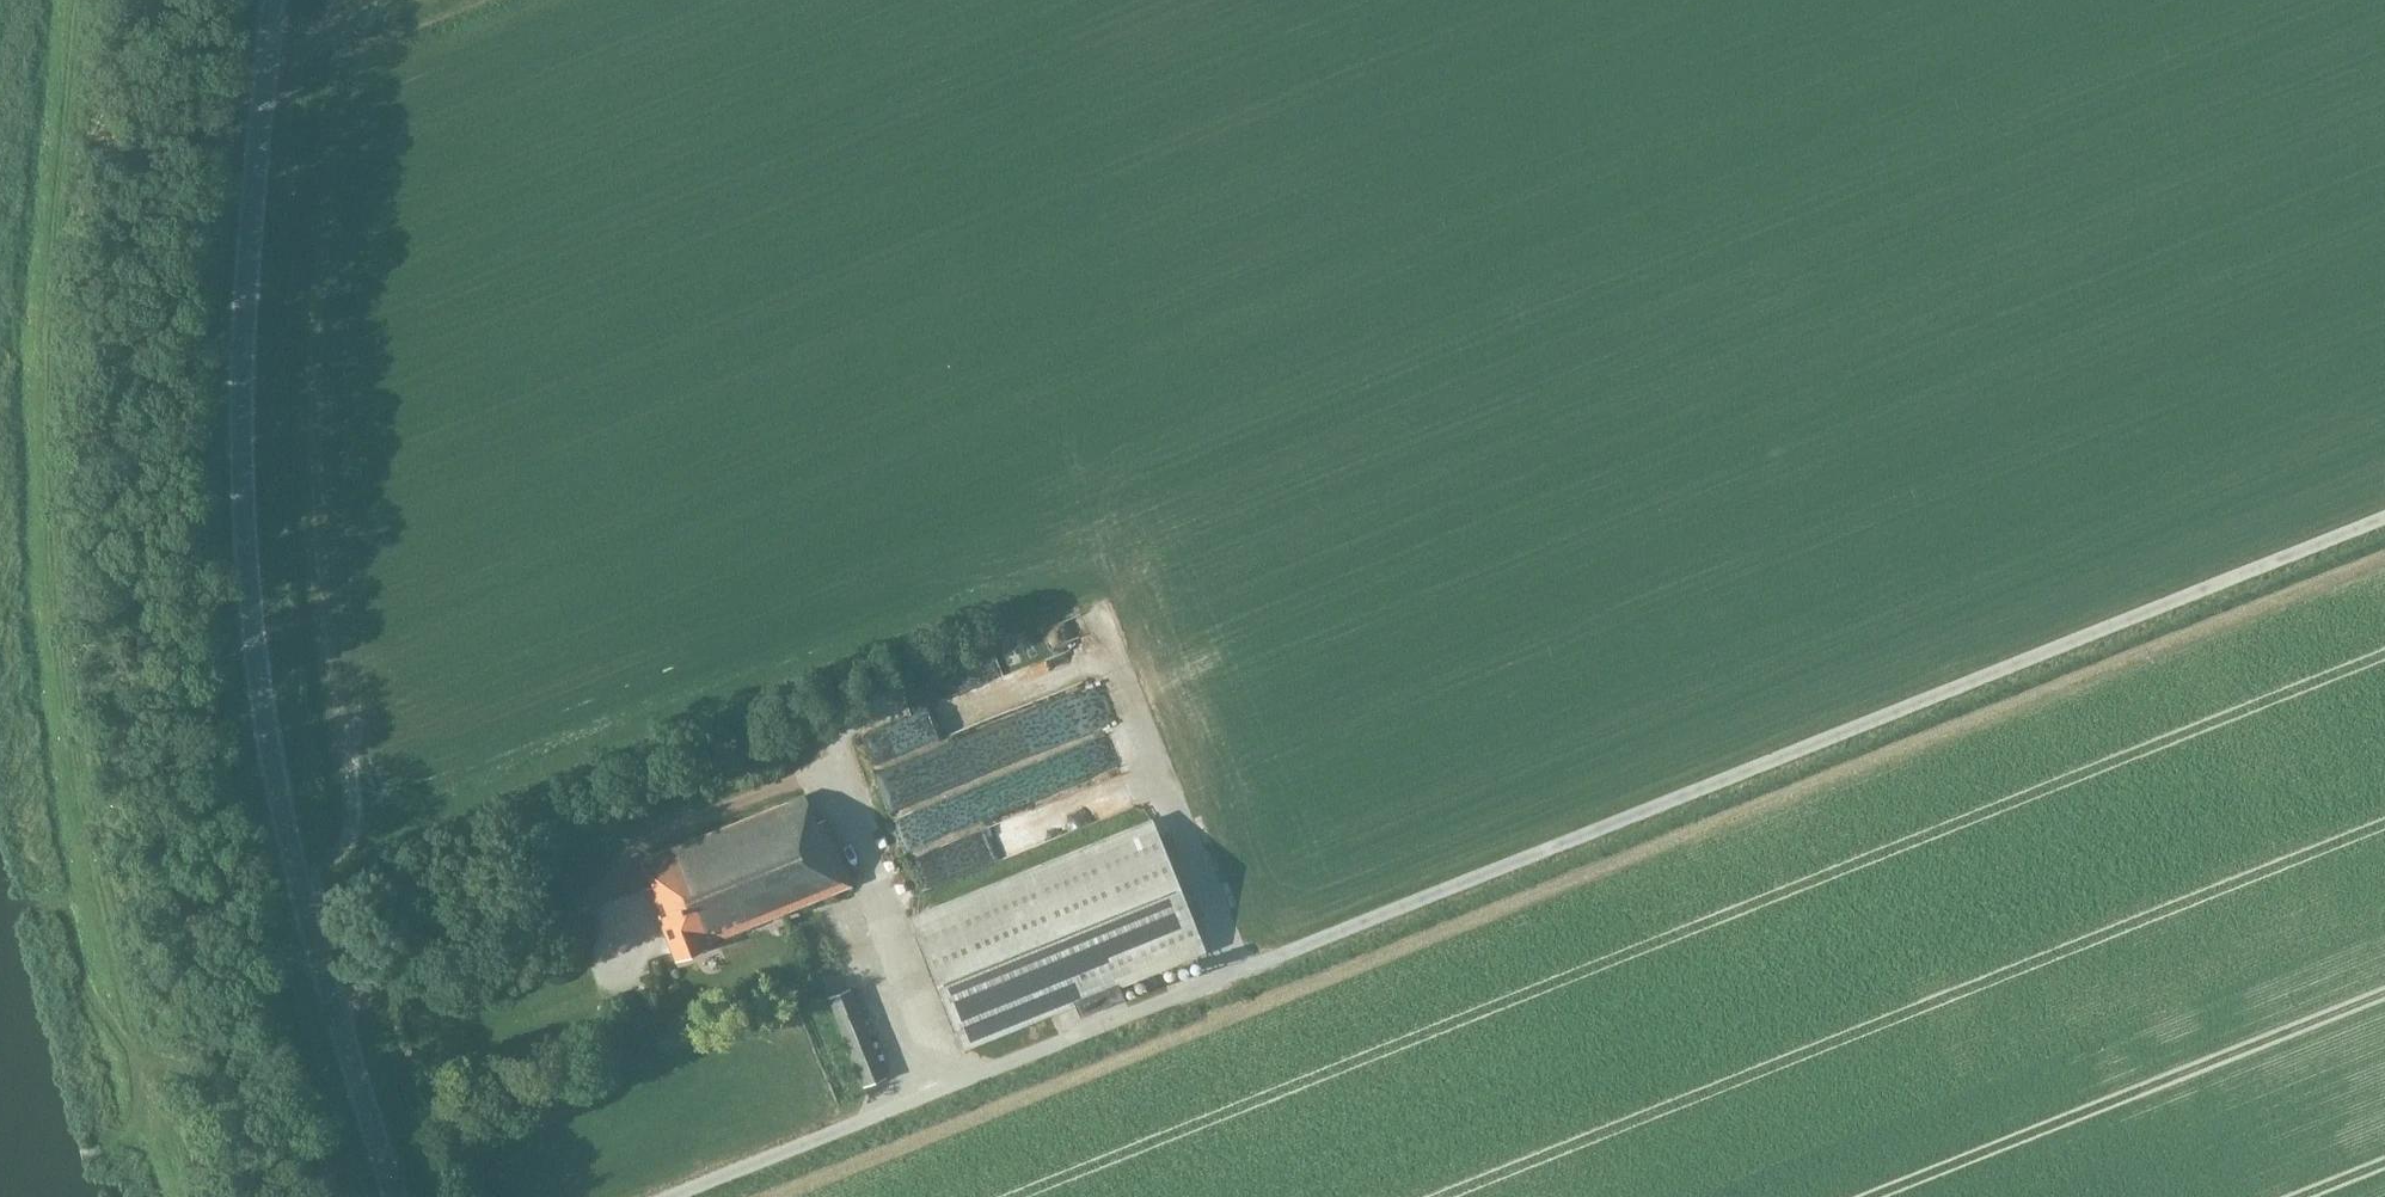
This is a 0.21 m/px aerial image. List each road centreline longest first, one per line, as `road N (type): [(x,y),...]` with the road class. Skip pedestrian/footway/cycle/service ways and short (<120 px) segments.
road 1 (unclassified): [(394,1196),(283,813),(256,651),(242,365),(274,0)]

